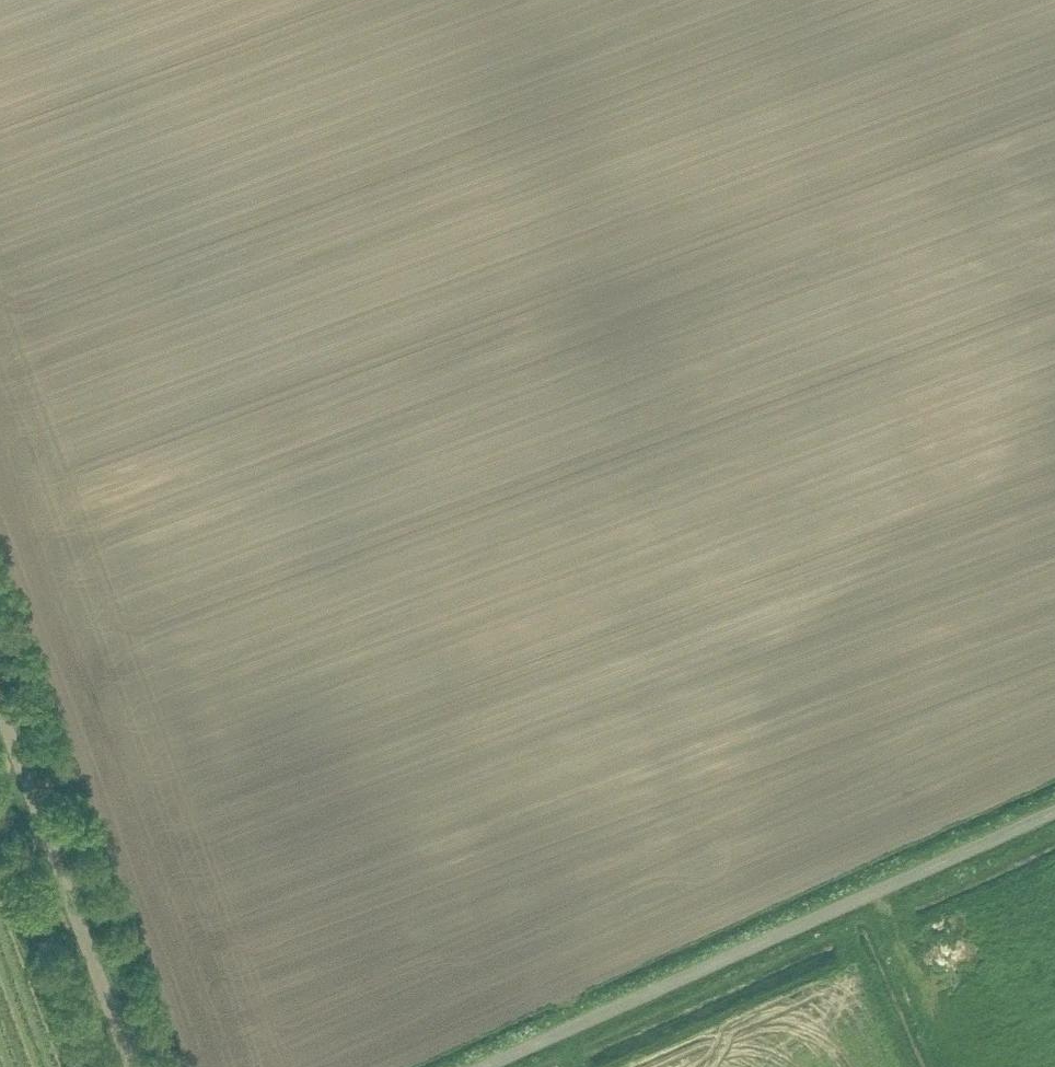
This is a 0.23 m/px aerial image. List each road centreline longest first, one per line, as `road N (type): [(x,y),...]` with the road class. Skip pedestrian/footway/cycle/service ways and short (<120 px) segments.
road 1 (unclassified): [(479,1066),(1054,810)]
road 2 (unclassified): [(134,1066),(0,701)]

